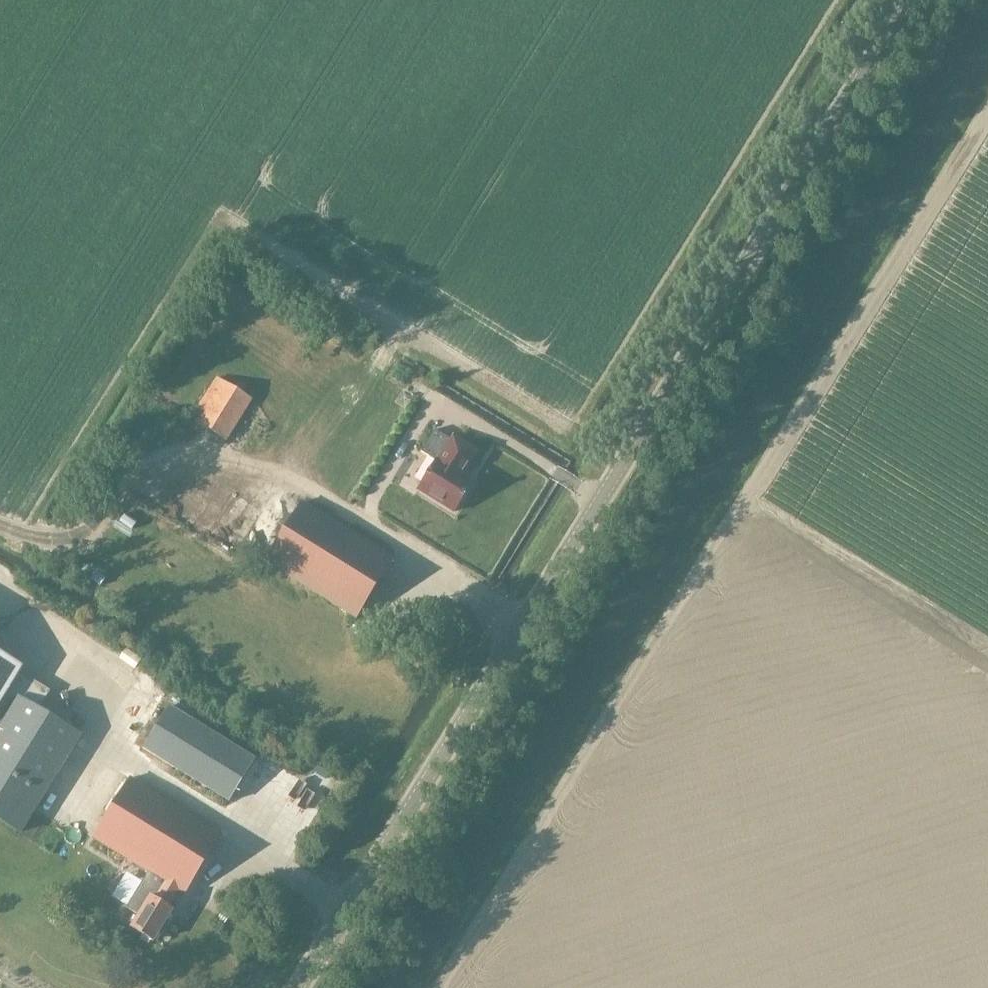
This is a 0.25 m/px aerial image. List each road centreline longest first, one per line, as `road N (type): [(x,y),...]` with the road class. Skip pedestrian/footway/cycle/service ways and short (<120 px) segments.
road 1 (unclassified): [(297,987),(908,0)]

